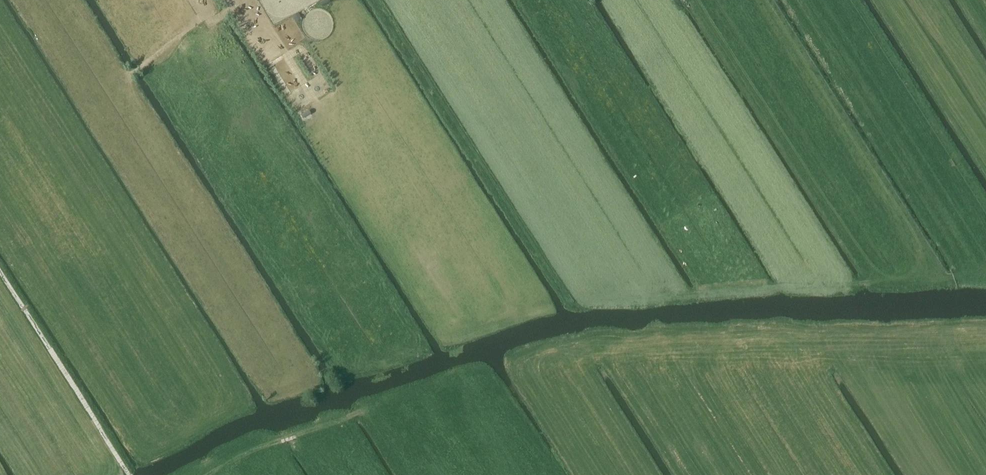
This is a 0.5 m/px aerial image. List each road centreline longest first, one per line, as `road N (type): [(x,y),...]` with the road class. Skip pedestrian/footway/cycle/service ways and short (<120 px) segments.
road 1 (track): [(596,356),(658,342),(985,334)]
road 2 (track): [(127,474),(0,275)]

